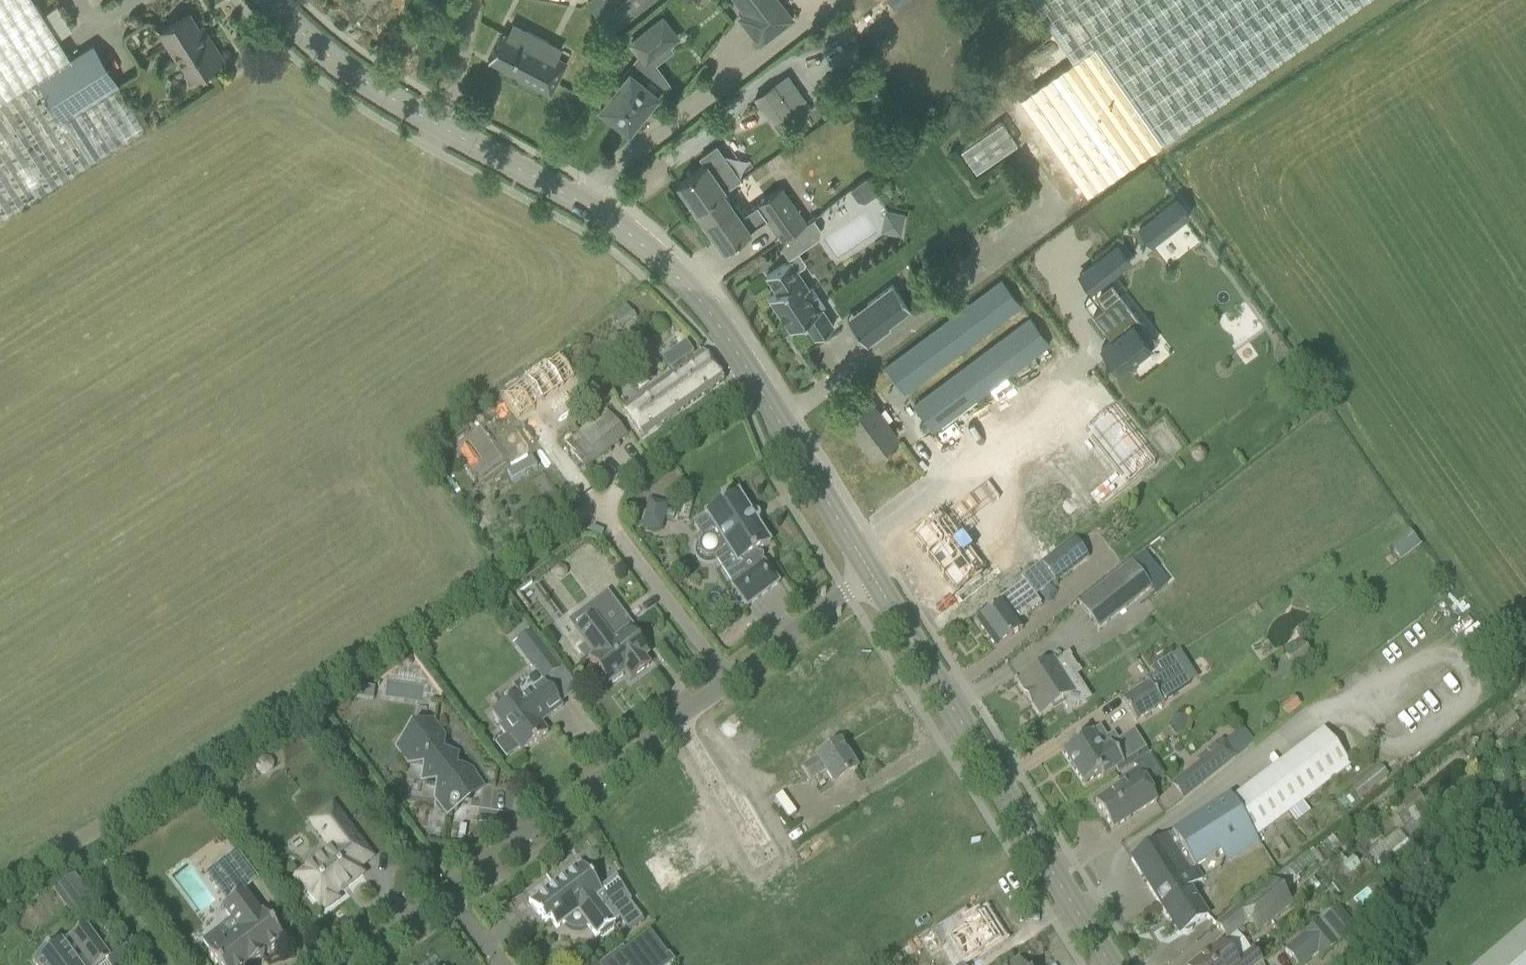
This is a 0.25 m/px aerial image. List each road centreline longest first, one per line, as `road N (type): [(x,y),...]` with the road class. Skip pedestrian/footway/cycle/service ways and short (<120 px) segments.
road 1 (tertiary): [(874,580),(753,372),(682,283),(627,234),(385,97),(266,0)]
road 2 (track): [(709,432),(0,889)]
road 3 (tertiary): [(1111,964),(874,580)]
road 4 (residential): [(727,688),(448,899)]
road 5 (track): [(305,696),(453,894)]
road 6 (residential): [(727,688),(596,507)]
road 7 (residential): [(874,580),(727,688)]
road 8 (track): [(75,841),(165,964)]

